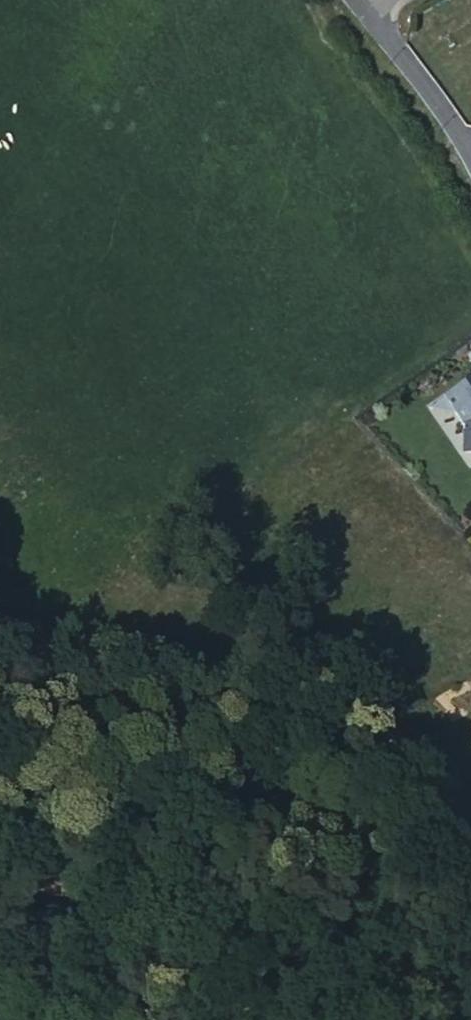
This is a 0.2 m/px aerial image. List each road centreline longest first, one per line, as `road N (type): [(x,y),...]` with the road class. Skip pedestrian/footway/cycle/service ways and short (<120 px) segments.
road 1 (residential): [(470,166),(361,15)]

